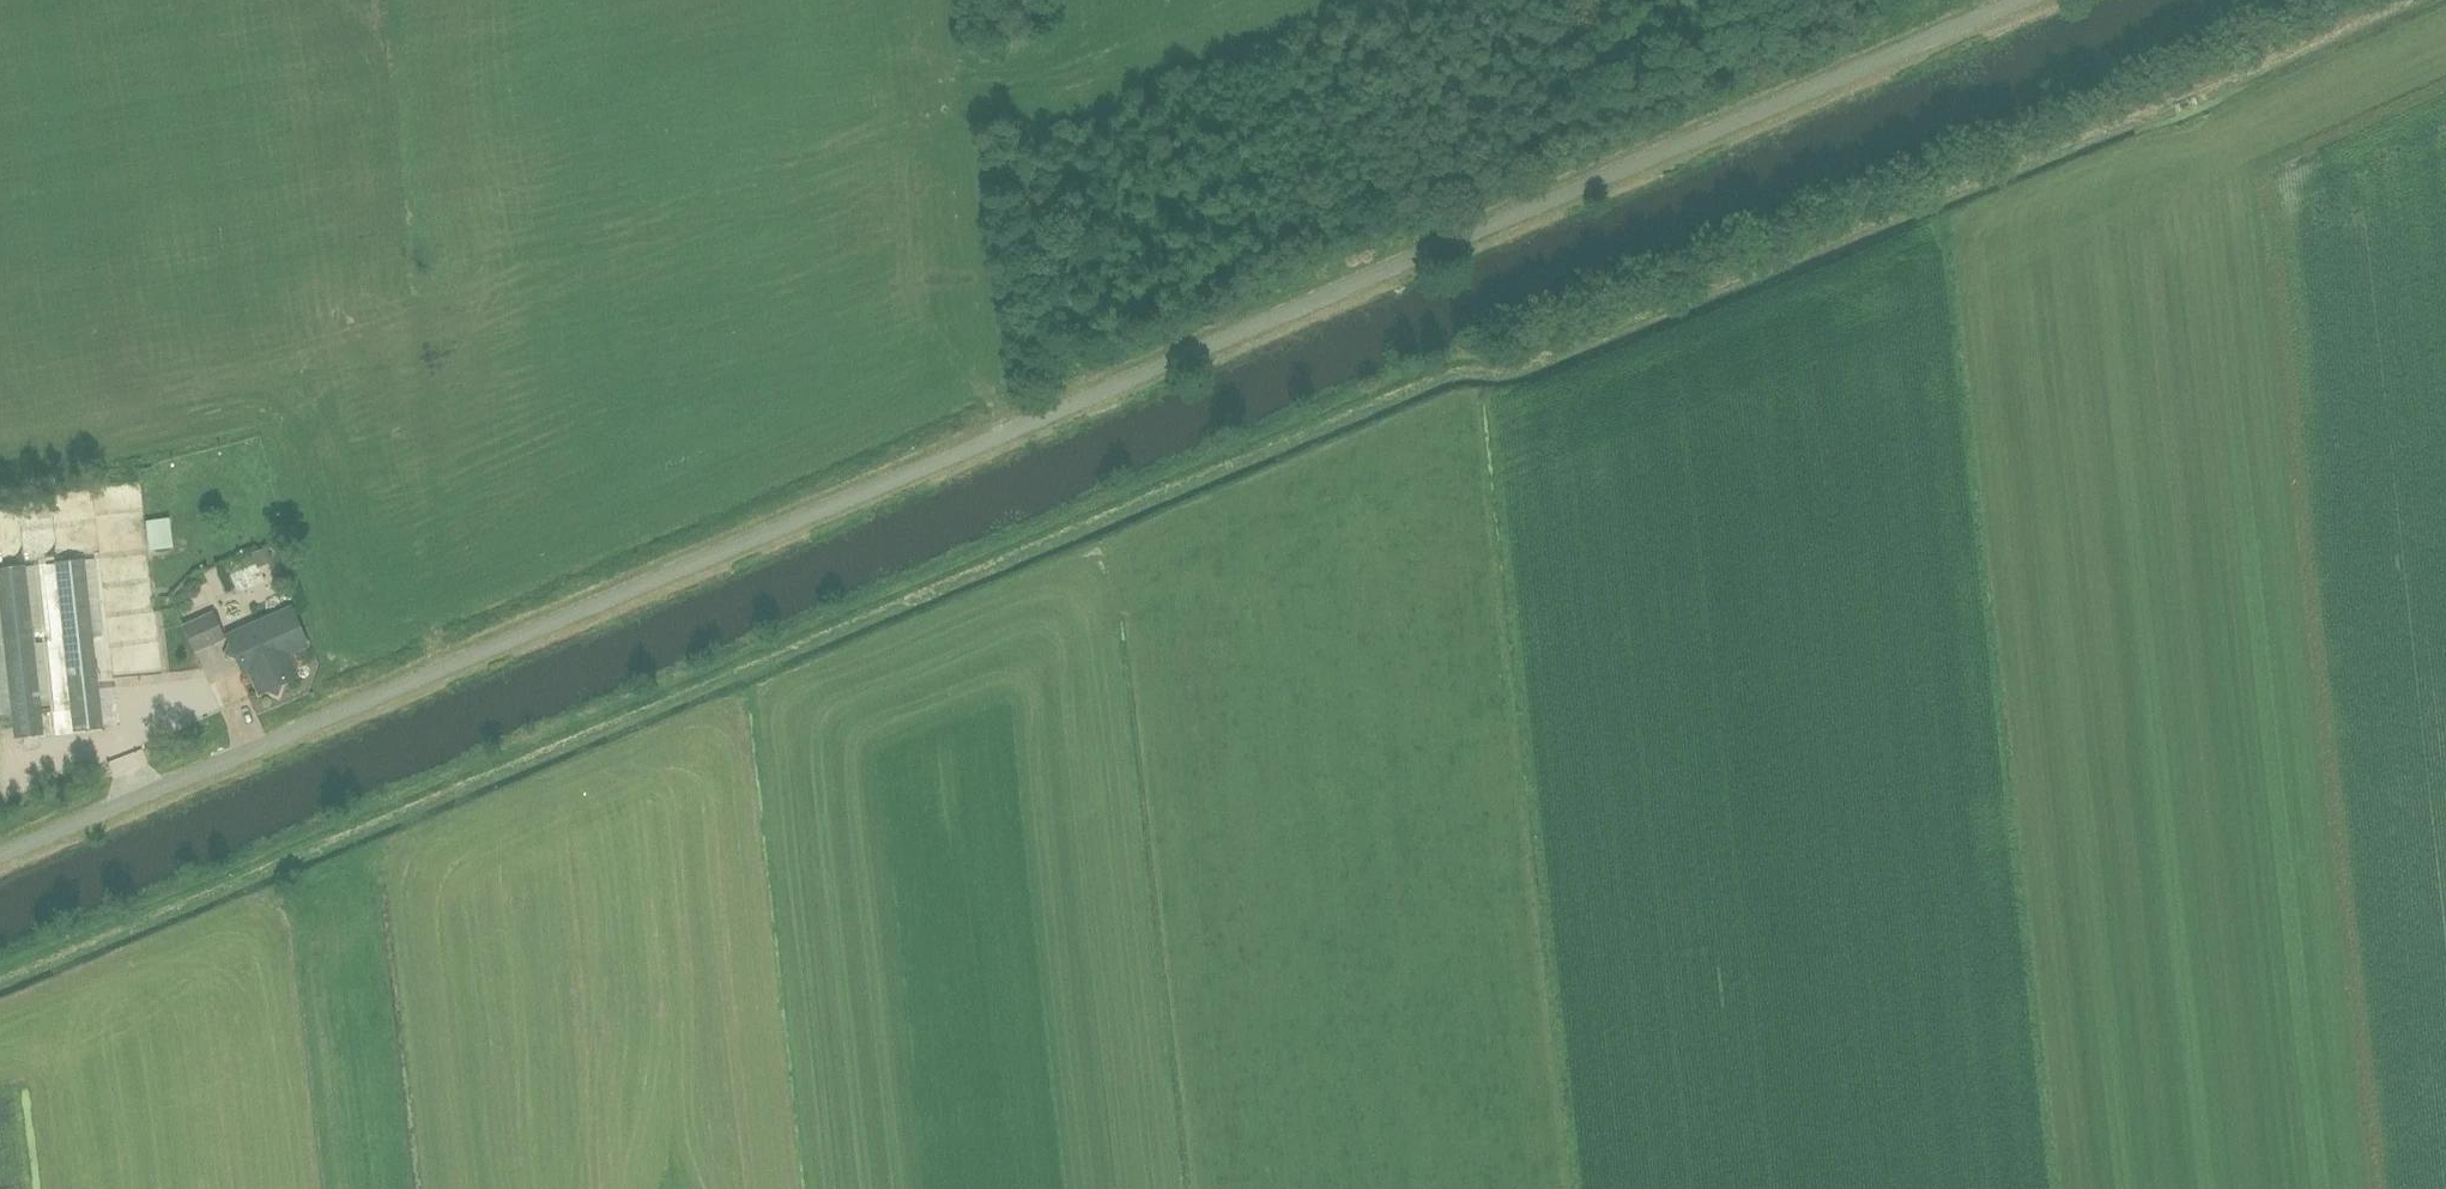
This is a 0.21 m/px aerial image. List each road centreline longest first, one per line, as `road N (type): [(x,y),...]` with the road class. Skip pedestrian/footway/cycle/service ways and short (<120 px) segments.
road 1 (unclassified): [(0,854),(2024,0)]

